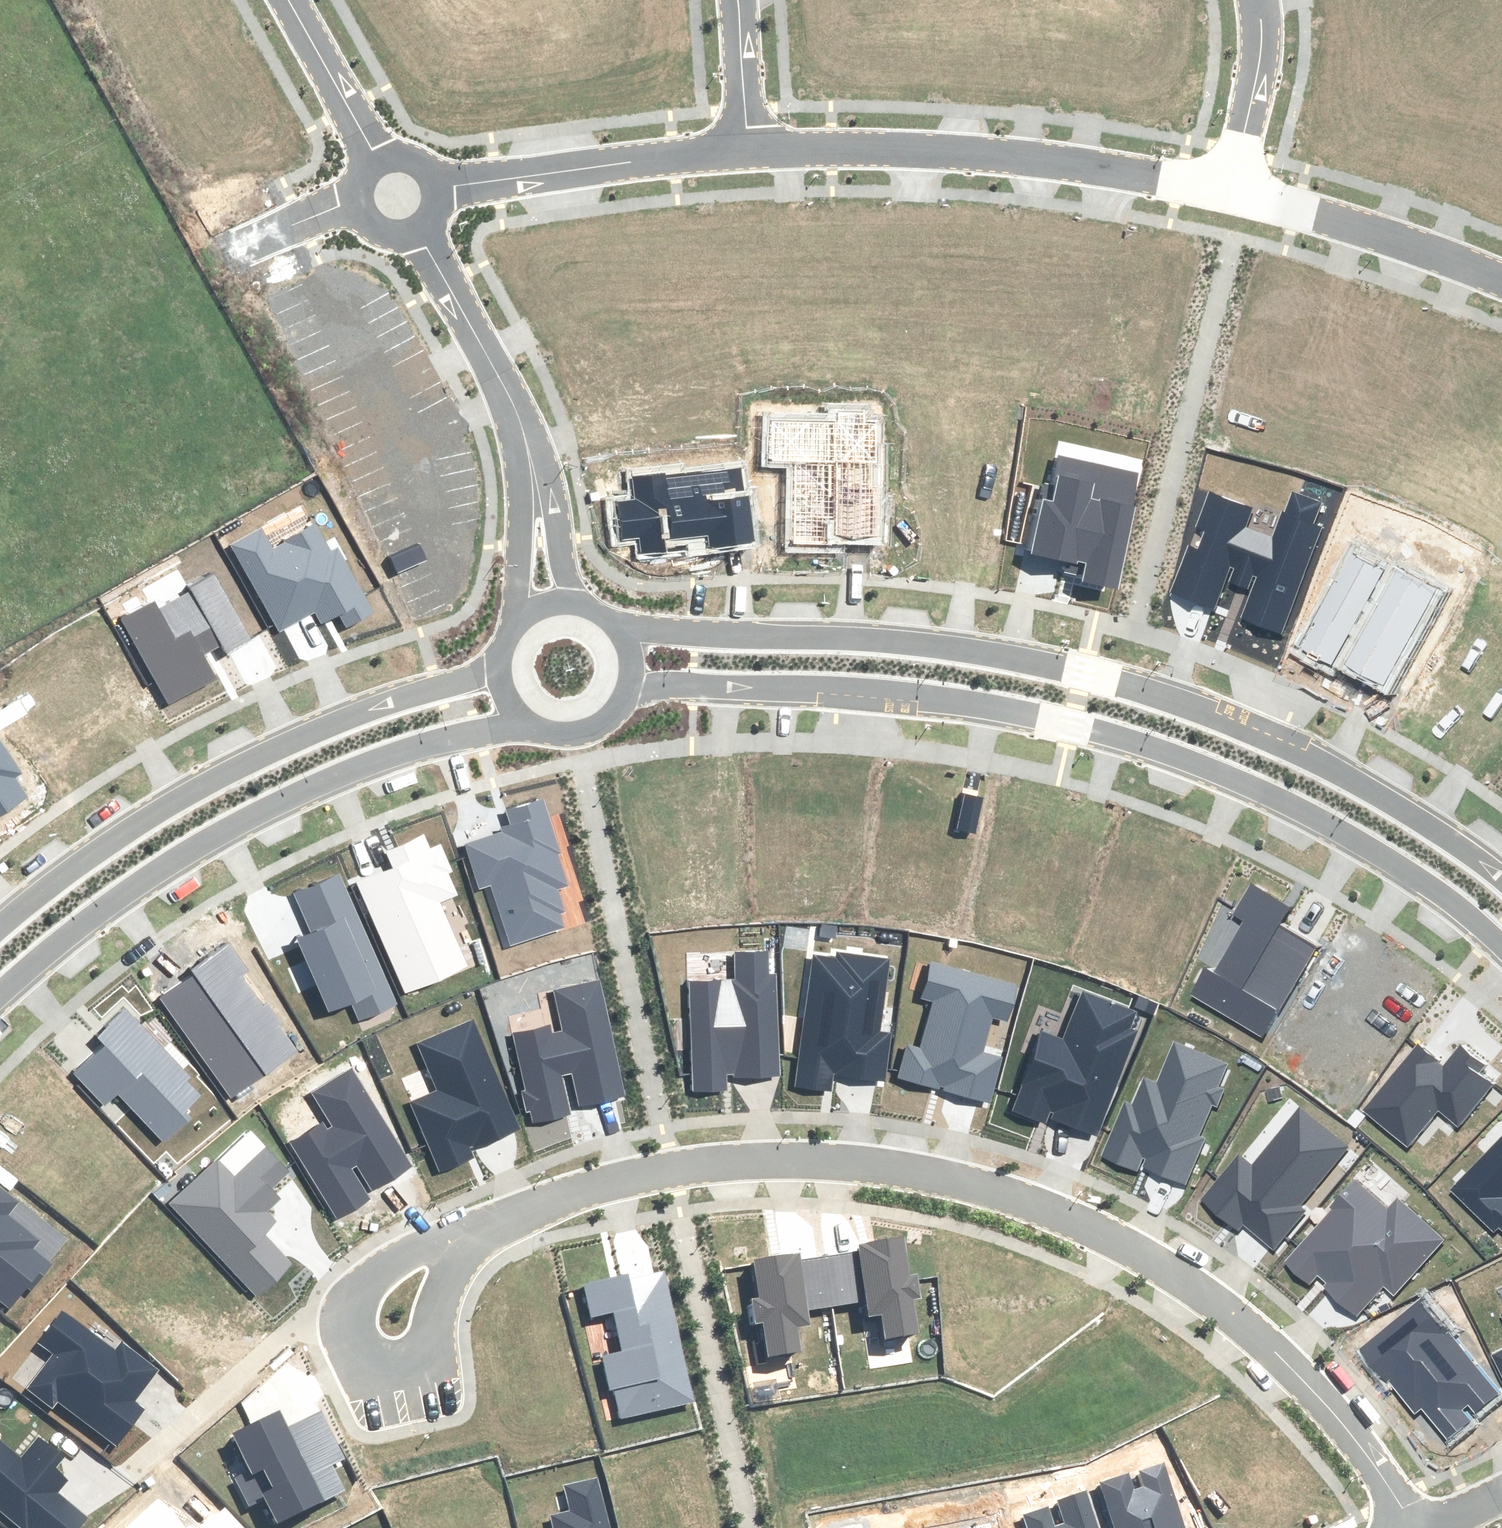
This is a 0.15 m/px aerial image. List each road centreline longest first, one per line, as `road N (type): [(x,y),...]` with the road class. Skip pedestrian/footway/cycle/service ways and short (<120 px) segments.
road 1 (residential): [(458,1243),(567,1195),(693,1164),(856,1163),(994,1190),(1142,1253),(1208,1296),(1329,1407),(1414,1527)]
road 2 (tertiary): [(614,629),(914,641),(1115,679),(1293,746),(1409,810),(1501,878)]
road 3 (tertiary): [(1501,947),(1387,859),(1257,789),(1104,732),(889,694),(692,684),(624,692)]
road 4 (tertiary): [(537,727),(442,742),(364,766),(219,833),(131,888),(0,997)]
road 5 (tertiary): [(0,923),(125,830),(249,763),(500,661)]
road 6 (residential): [(1231,191),(984,152),(747,149)]
road 7 (residential): [(458,1243),(444,1266),(428,1345),(407,1360),(376,1360),(352,1324),(360,1296),(386,1270),(428,1251)]
road 8 (residential): [(747,149),(436,187)]
road 9 (residential): [(1501,279),(1231,191)]
road 10 (residential): [(413,229),(520,426)]
road 11 (residential): [(518,625),(520,426)]
road 12 (residential): [(1231,191),(1260,52),(1258,0)]
road 13 (residential): [(520,426),(552,499),(573,606)]
road 14 (residential): [(288,0),(375,159)]
road 15 (residential): [(747,149),(737,0)]
road 16 (residential): [(357,199),(220,251)]

